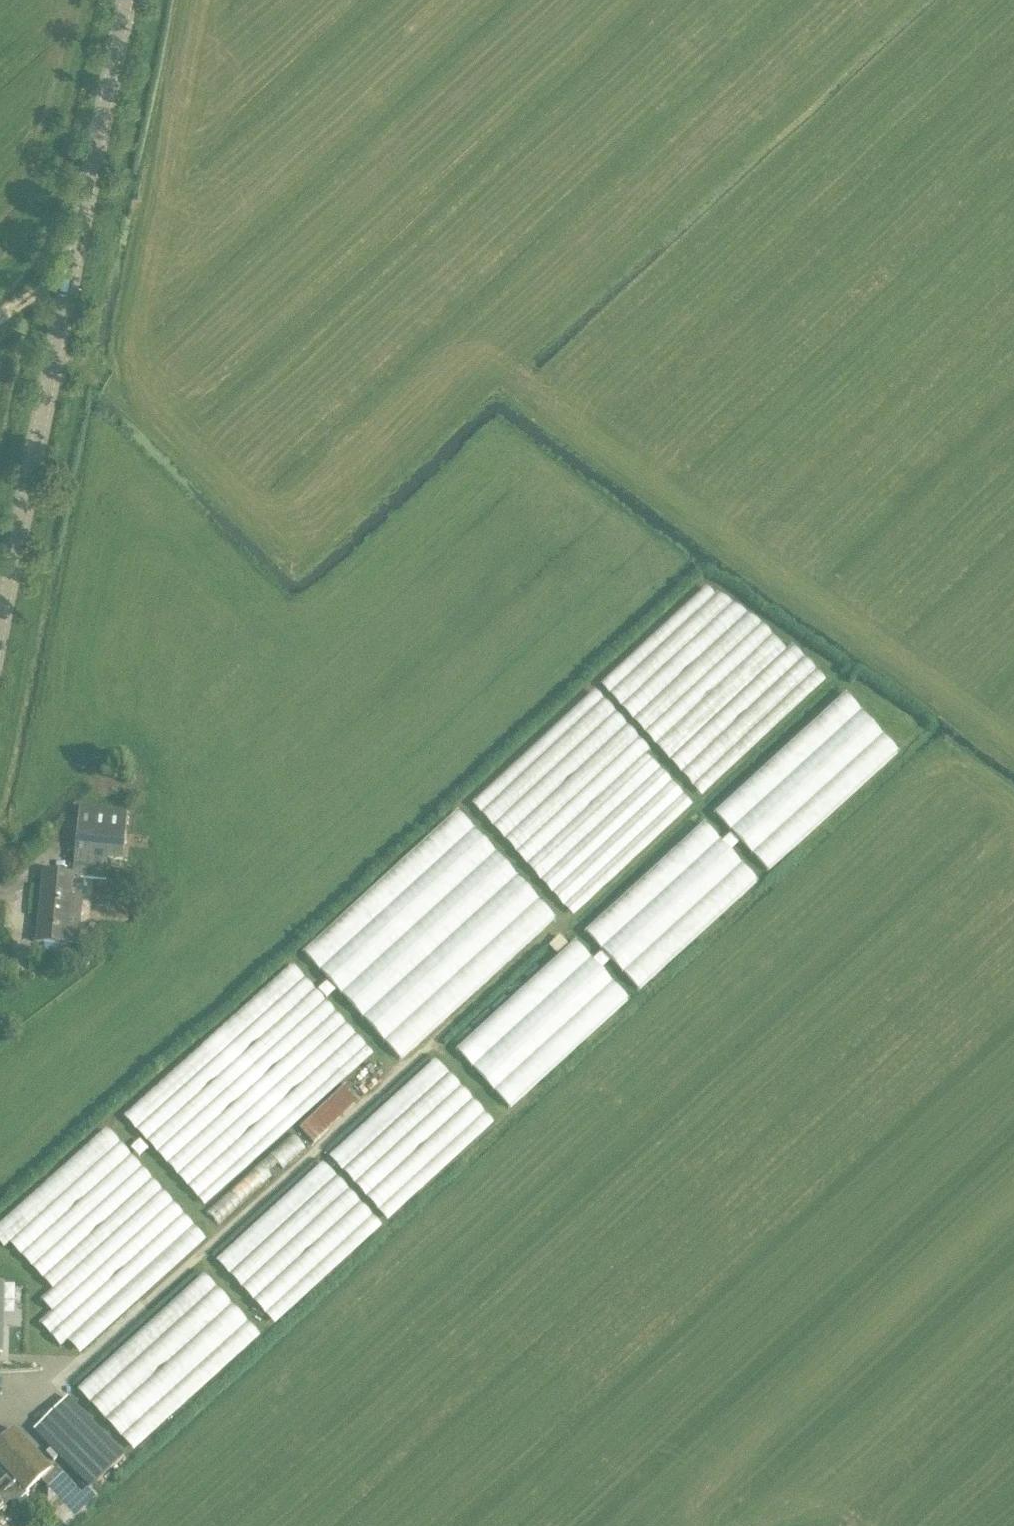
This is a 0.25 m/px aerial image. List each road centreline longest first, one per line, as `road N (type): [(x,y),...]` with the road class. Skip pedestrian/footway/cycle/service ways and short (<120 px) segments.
road 1 (tertiary): [(0,633),(130,0)]

